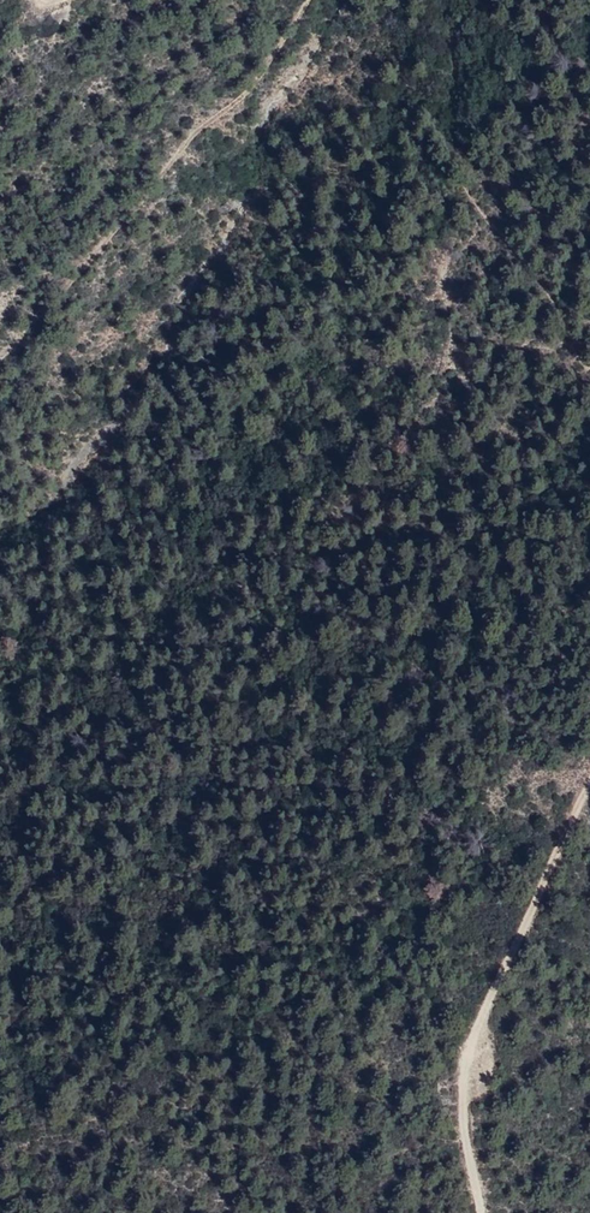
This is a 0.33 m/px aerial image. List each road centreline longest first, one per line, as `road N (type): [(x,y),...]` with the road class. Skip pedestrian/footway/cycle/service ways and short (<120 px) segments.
road 1 (track): [(308,0),(251,86),(199,130),(0,357)]
road 2 (track): [(589,781),(466,1047),(462,1096),(482,1212)]

